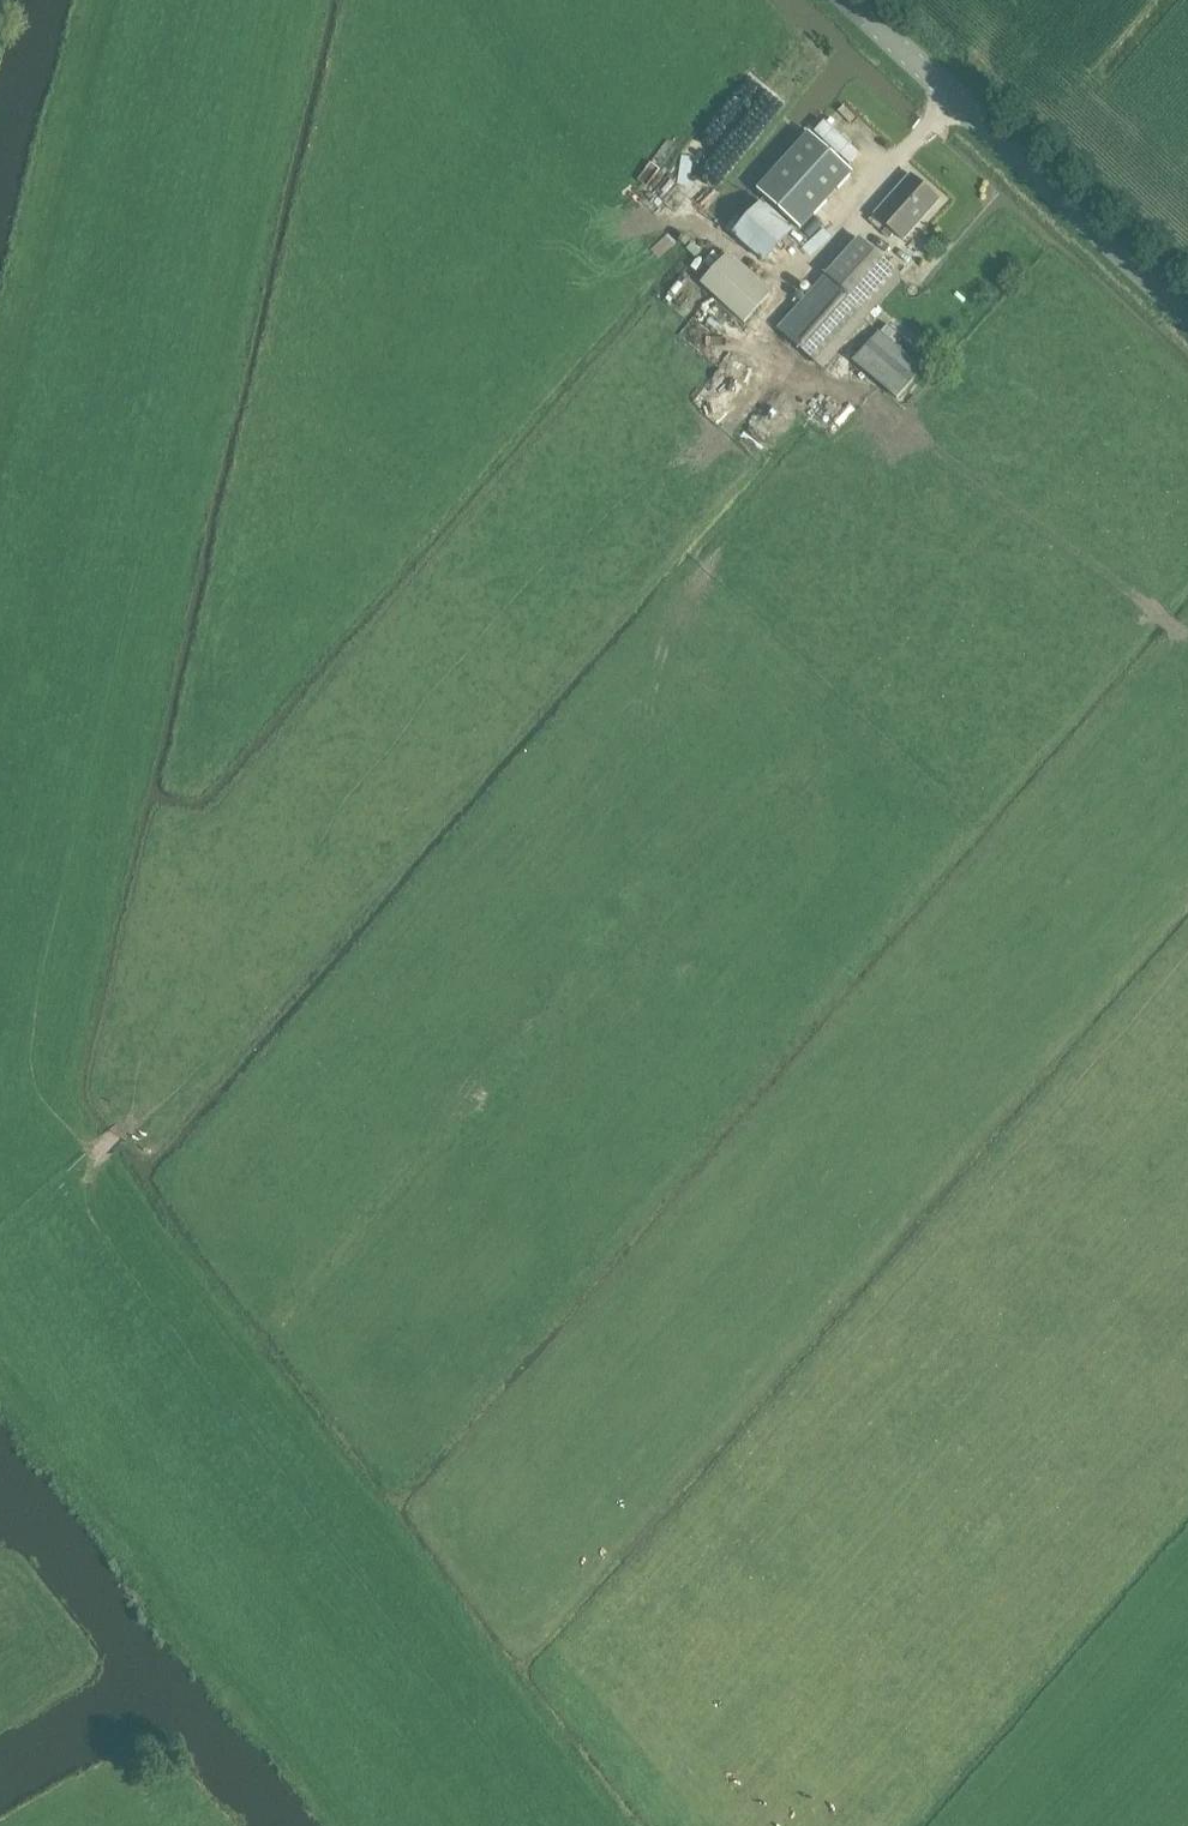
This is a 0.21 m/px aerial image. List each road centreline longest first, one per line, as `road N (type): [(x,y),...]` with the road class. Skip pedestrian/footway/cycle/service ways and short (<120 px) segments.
road 1 (unclassified): [(1187,332),(835,0)]

